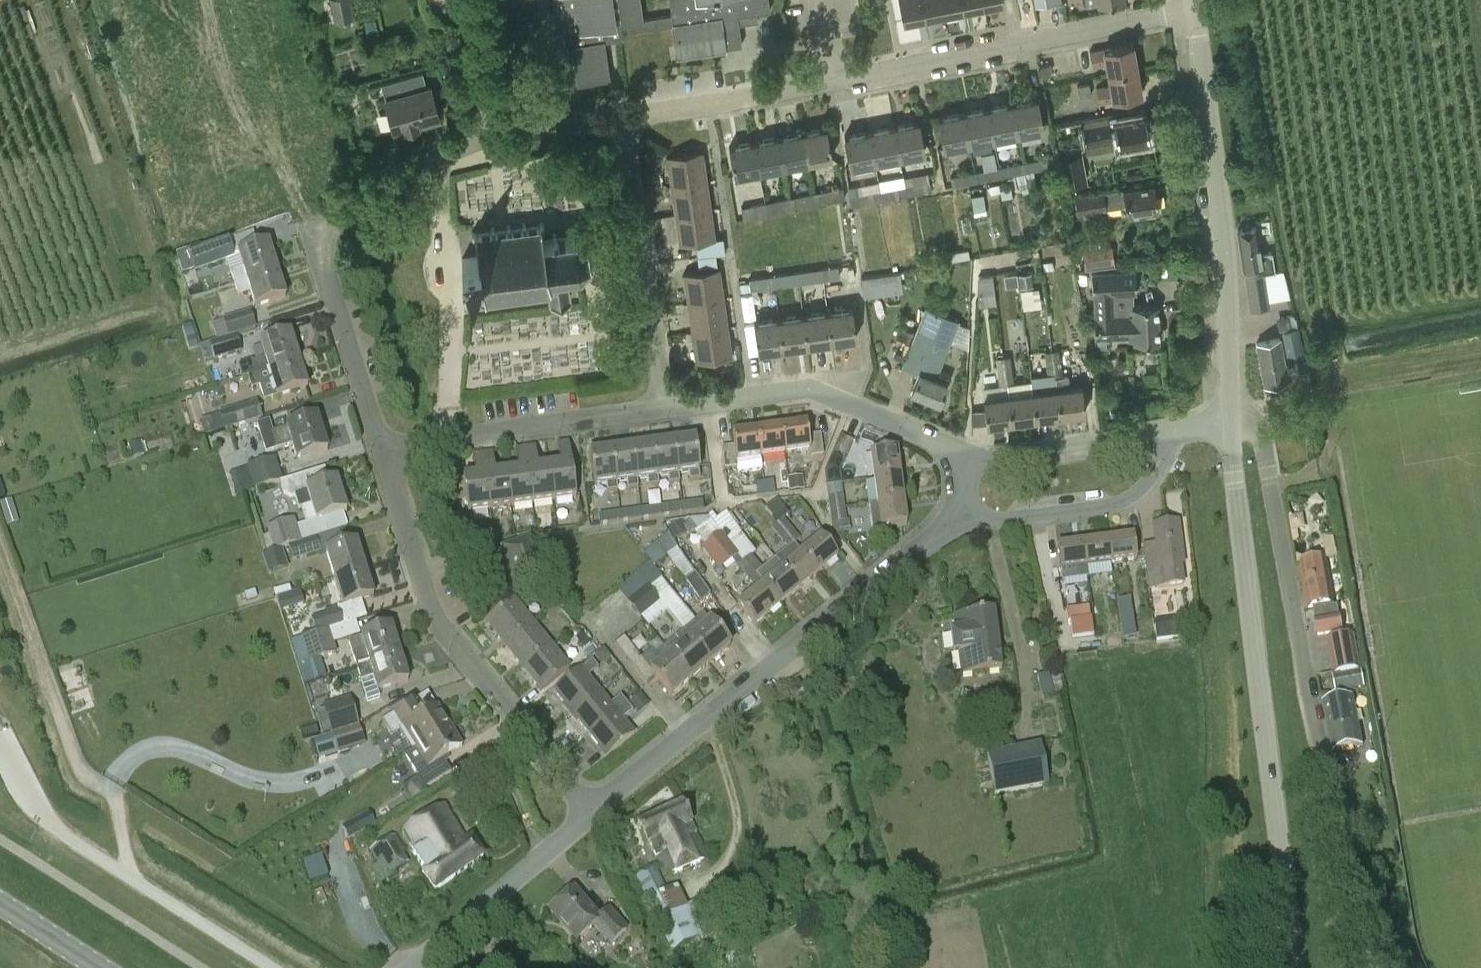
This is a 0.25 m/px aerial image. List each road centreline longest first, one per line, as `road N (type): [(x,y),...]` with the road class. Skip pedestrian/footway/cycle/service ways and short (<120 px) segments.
road 1 (residential): [(384,450),(433,609),(598,809),(966,519)]
road 2 (unclassified): [(1379,967),(1323,762),(1259,426),(1229,422)]
road 3 (unclassified): [(1297,967),(1229,422)]
road 4 (unclassified): [(1229,422),(1221,230),(1190,12)]
road 5 (residential): [(832,83),(1190,12)]
road 6 (residential): [(964,459),(808,386),(666,406)]
road 7 (residential): [(666,406),(623,115)]
road 8 (residential): [(666,406),(384,450)]
road 9 (residential): [(333,217),(321,257),(384,450)]
road 10 (residential): [(966,519),(1108,503),(1145,485),(1174,433)]
road 11 (residential): [(333,217),(267,0)]
road 12 (residential): [(1174,433),(964,459)]
road 13 (residential): [(623,115),(832,83)]
road 14 (residential): [(494,136),(333,217)]
road 15 (residential): [(465,0),(494,136)]
road 16 (residential): [(623,115),(494,136)]

